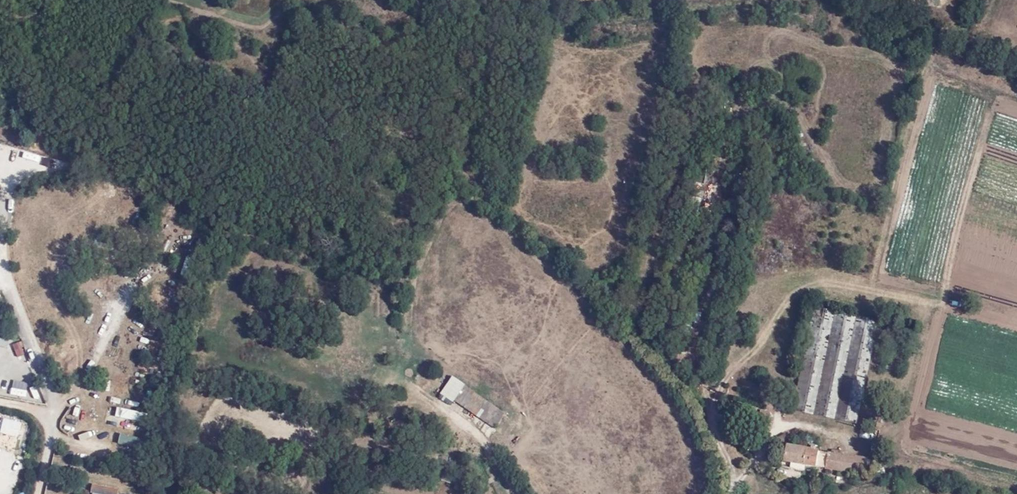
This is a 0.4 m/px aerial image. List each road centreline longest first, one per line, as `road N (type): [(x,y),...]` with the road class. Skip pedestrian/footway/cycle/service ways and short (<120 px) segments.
road 1 (track): [(738,480),(716,435),(716,392),(766,338),(780,298),(800,275),(835,269),(884,291),(889,283),(940,58),(1016,84)]
road 2 (track): [(730,493),(779,427),(844,436)]
road 3 (track): [(523,493),(476,432),(421,393)]

